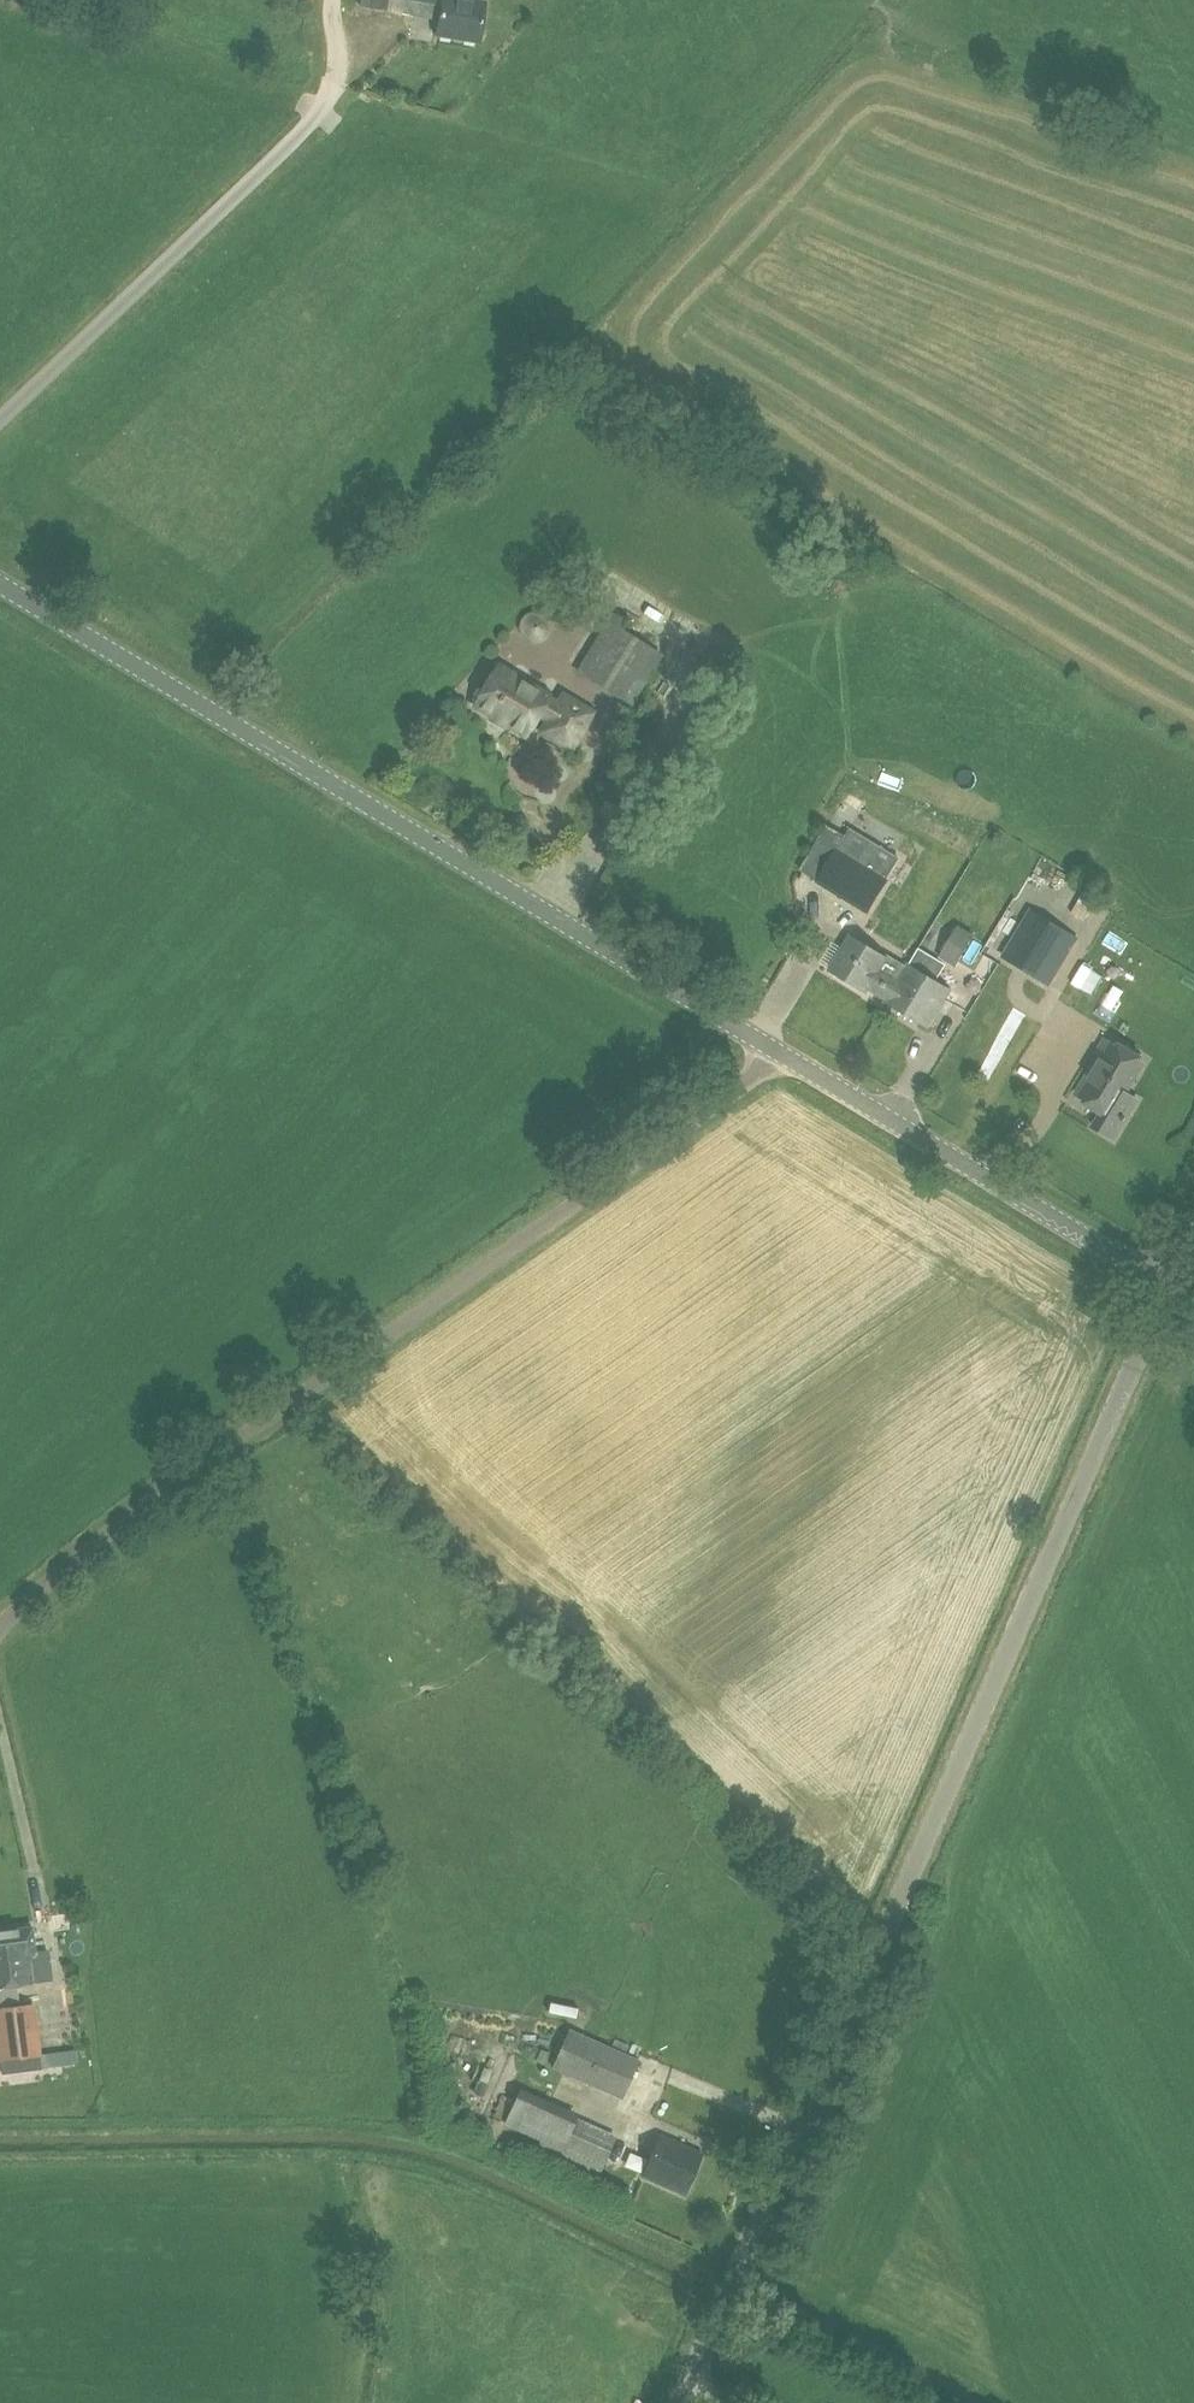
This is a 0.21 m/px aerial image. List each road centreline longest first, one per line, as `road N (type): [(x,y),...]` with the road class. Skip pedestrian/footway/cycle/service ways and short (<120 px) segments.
road 1 (unclassified): [(1166,1291),(0,583)]
road 2 (unclassified): [(696,2373),(1166,1291)]
road 3 (track): [(778,1055),(85,1554),(0,1627)]

